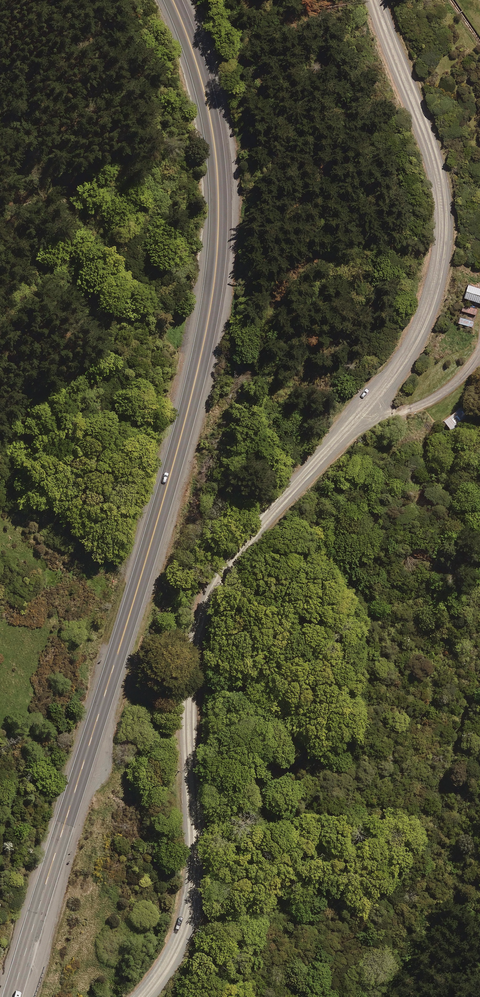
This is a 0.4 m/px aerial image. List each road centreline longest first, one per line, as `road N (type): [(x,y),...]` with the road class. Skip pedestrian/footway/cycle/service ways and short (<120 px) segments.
road 1 (unclassified): [(139,996),(175,947),(194,883),(191,681),(207,608),(229,565),(410,349),(438,270),(442,219),(432,149),(375,0)]
road 2 (trunk): [(11,996),(161,508),(209,317),(219,231),(214,136),(173,0)]

